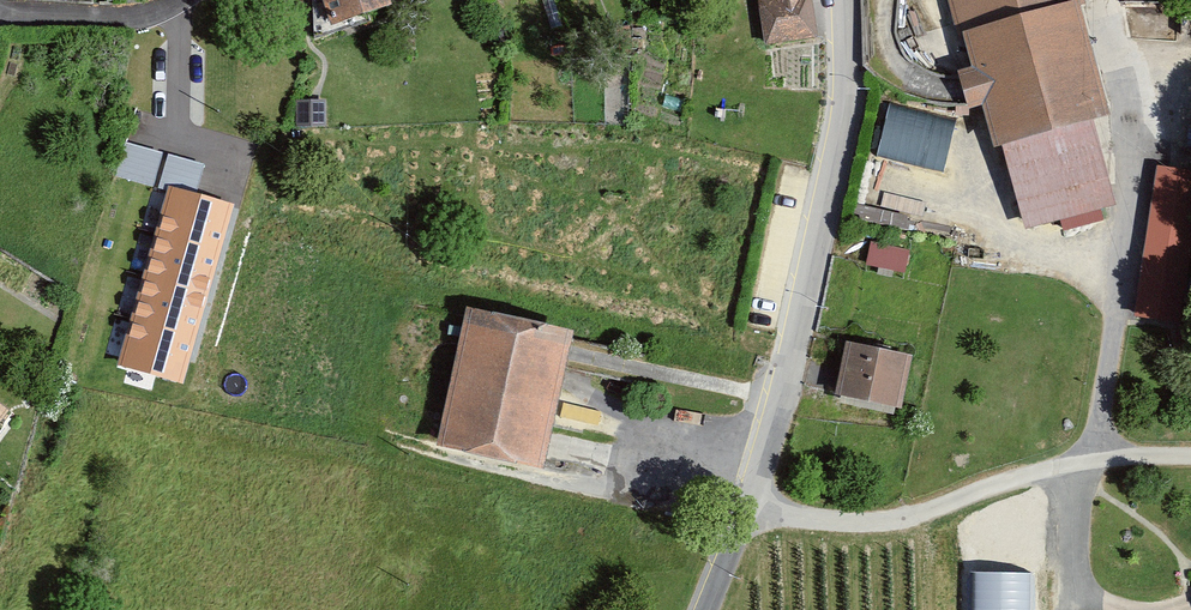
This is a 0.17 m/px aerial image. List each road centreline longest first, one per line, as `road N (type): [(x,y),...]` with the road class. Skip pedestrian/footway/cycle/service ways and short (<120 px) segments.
road 1 (residential): [(703,609),(739,520),(837,74),(835,0)]
road 2 (track): [(739,520),(891,531),(1101,456)]
road 3 (residential): [(0,9),(141,14),(185,0)]

